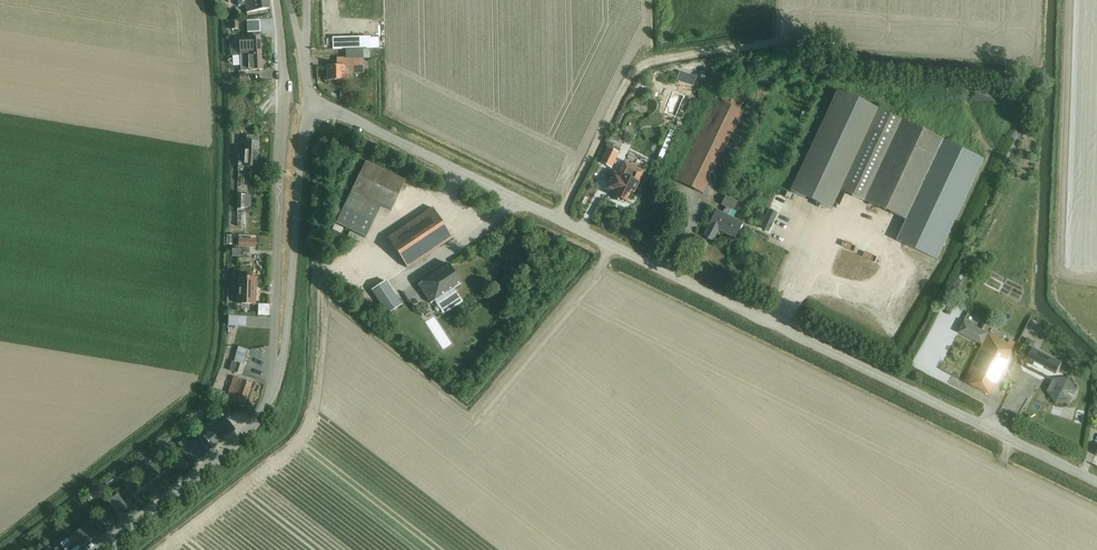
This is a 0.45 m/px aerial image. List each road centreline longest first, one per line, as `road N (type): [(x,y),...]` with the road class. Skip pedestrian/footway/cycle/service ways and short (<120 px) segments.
road 1 (unclassified): [(1096,481),(306,101)]
road 2 (unclassified): [(276,382),(288,345),(306,101)]
road 3 (unclassified): [(96,549),(234,445),(276,382)]
road 4 (unclassified): [(276,382),(280,174)]
road 5 (residential): [(280,174),(274,0)]

